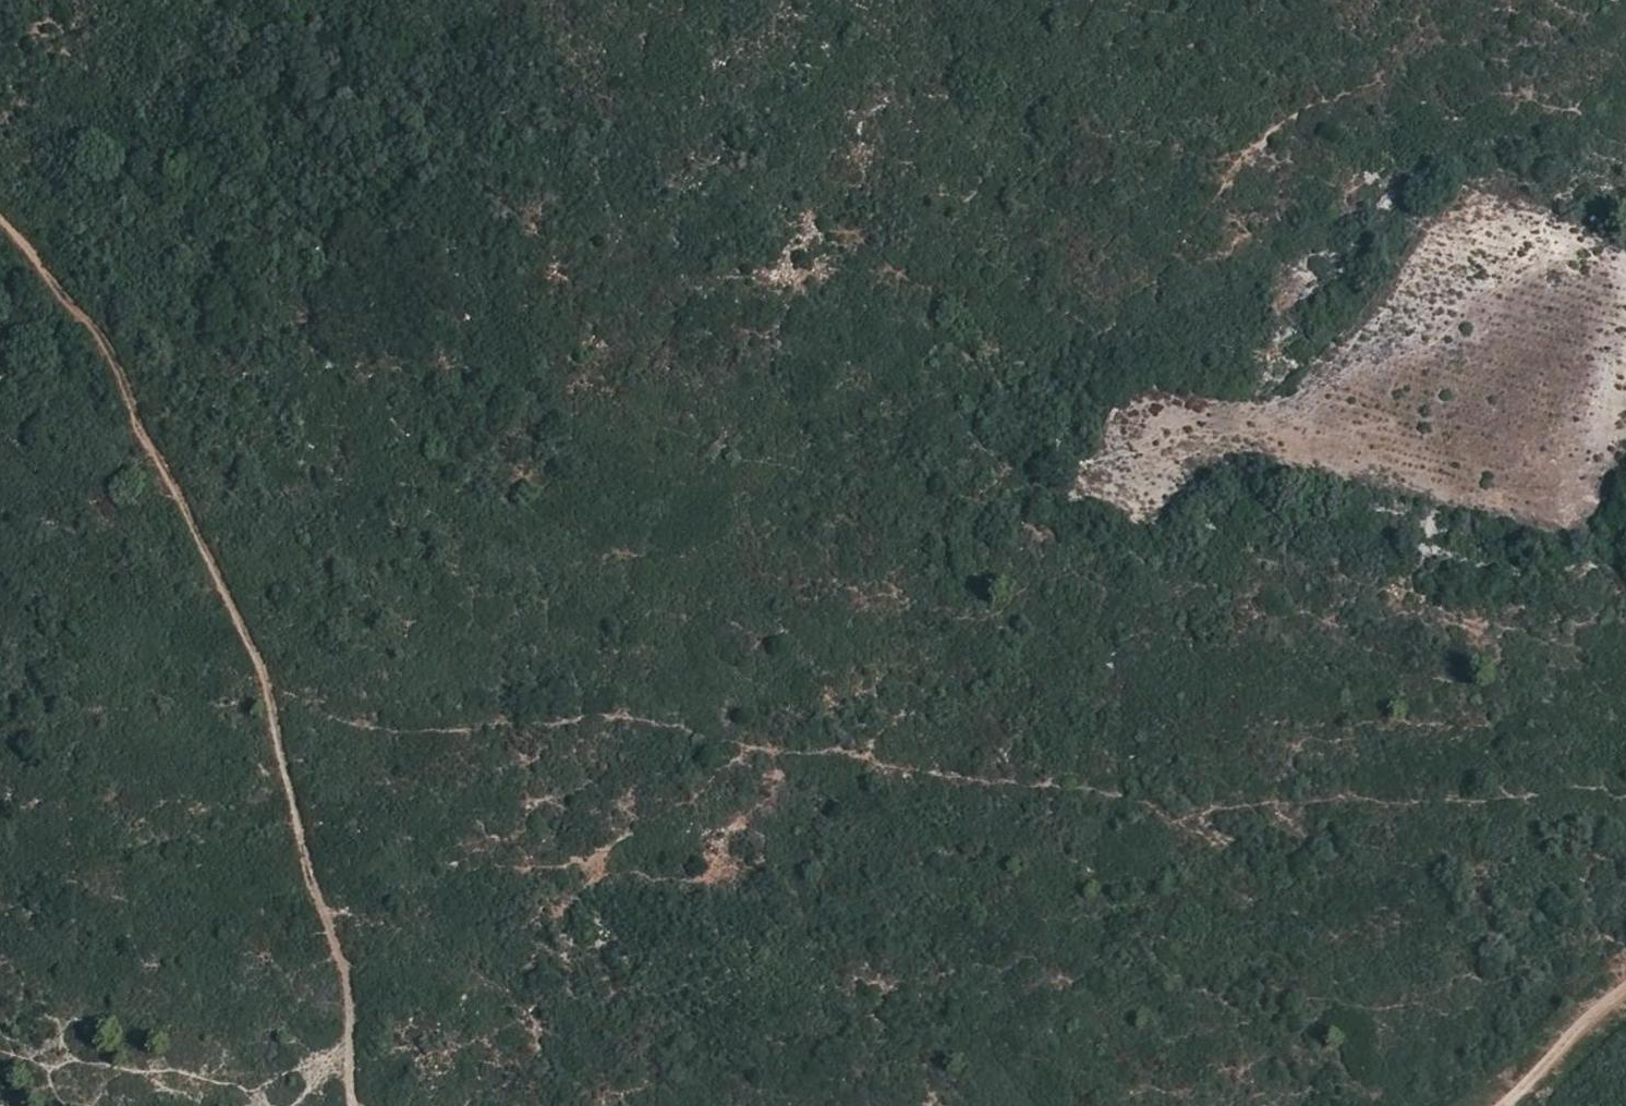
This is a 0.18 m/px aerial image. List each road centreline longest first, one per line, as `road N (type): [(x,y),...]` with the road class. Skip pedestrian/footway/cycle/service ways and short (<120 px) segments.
road 1 (track): [(1506,1105),(1625,988)]

